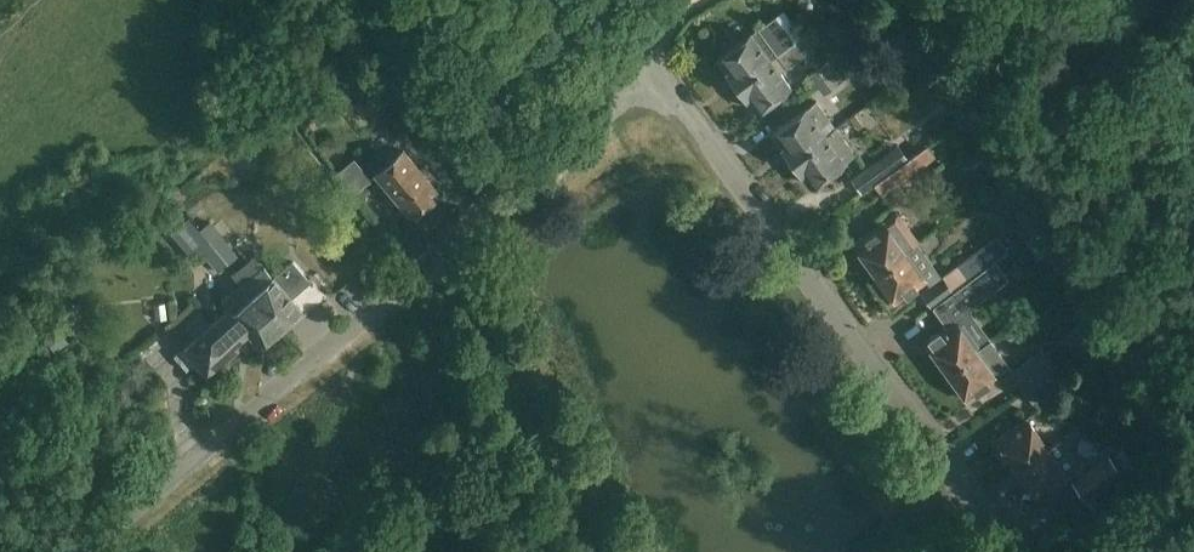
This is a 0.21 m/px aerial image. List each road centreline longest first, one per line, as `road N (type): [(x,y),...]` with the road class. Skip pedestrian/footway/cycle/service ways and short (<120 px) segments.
road 1 (unclassified): [(78,551),(258,410),(616,100),(647,60)]
road 2 (unclassified): [(997,551),(647,60)]

